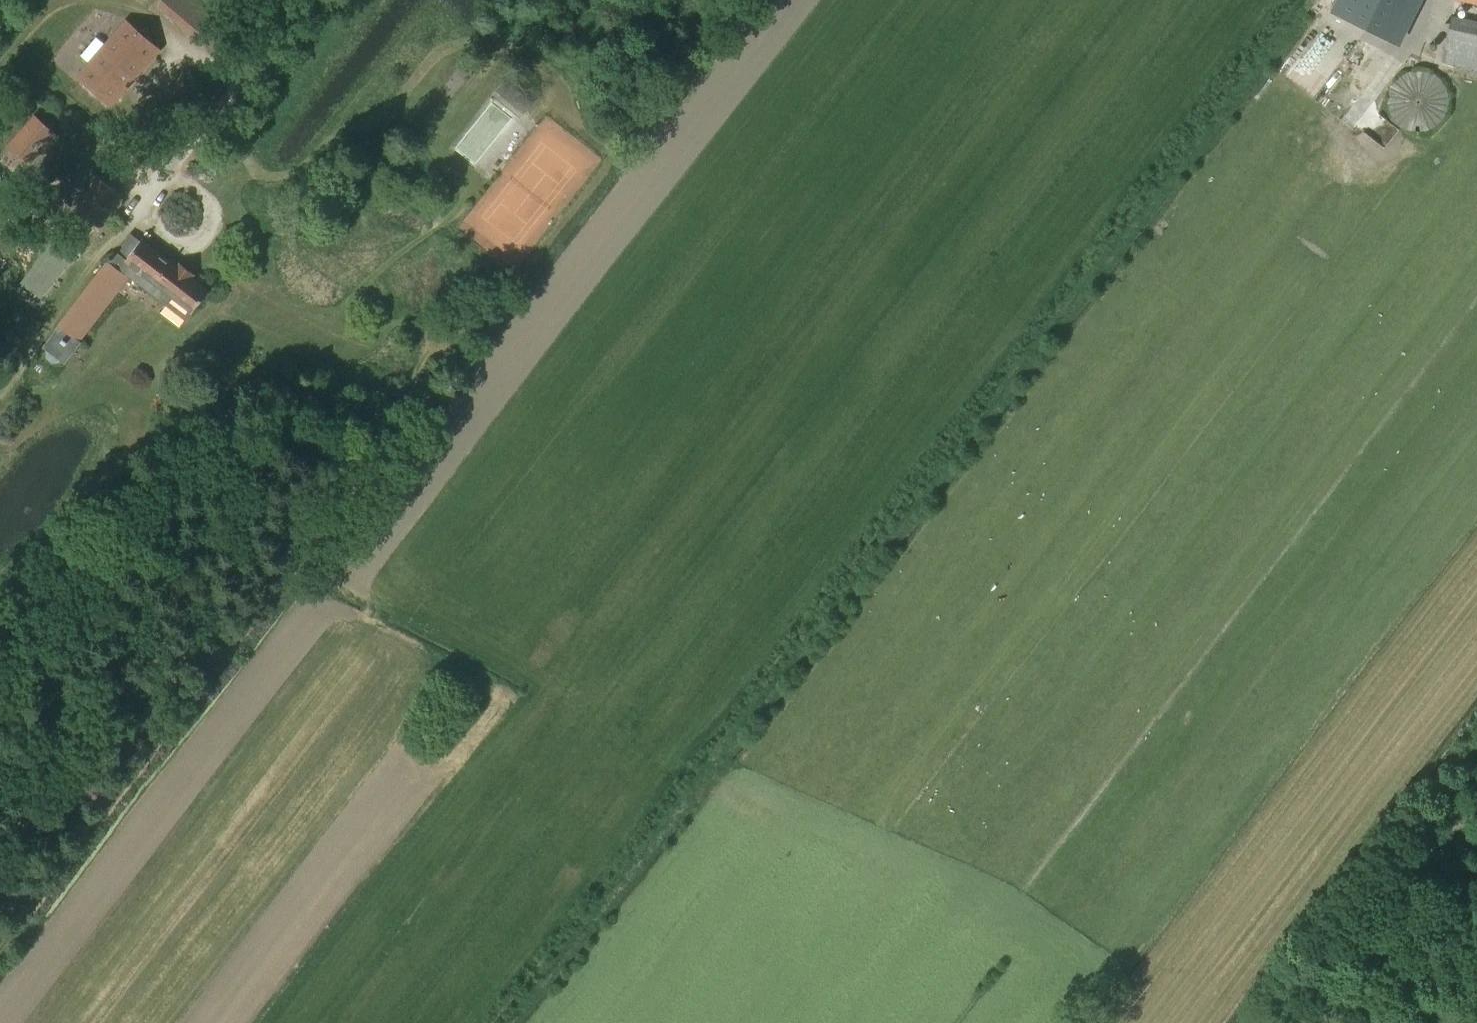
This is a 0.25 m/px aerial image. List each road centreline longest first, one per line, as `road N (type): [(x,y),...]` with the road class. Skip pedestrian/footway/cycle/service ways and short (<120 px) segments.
road 1 (track): [(100,0),(242,79)]

